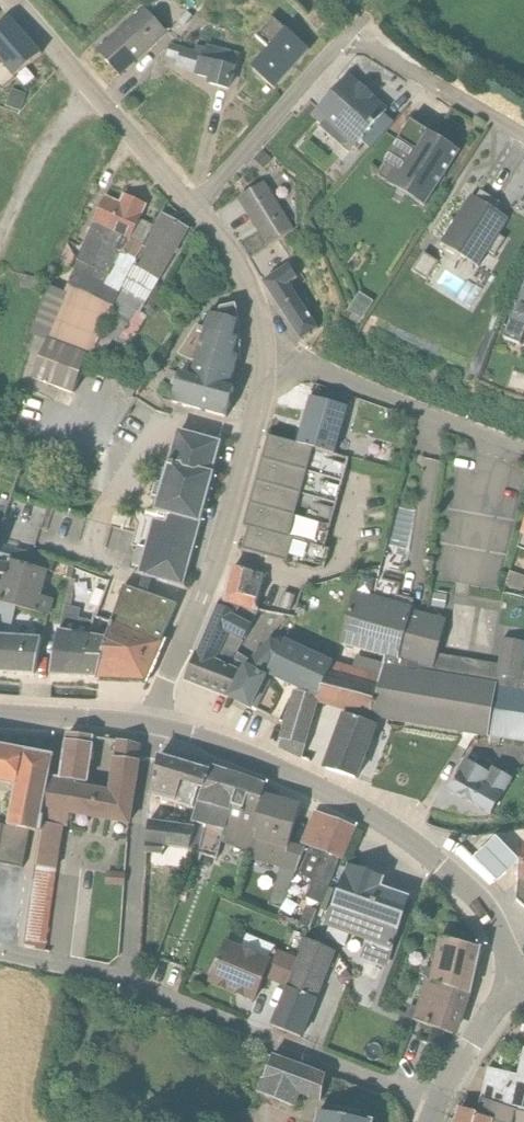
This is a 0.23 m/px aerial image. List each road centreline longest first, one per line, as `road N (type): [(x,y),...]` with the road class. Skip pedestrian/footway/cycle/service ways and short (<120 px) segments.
road 1 (tertiary): [(512,981),(481,905),(413,839),(321,788),(154,729)]
road 2 (residential): [(523,139),(344,38),(191,205)]
road 3 (residential): [(264,359),(218,553),(164,677),(154,729)]
road 4 (residential): [(124,980),(437,1106)]
road 5 (unclassified): [(523,450),(305,363),(264,359)]
road 6 (residential): [(9,0),(191,205)]
road 7 (residential): [(124,980),(154,729)]
road 8 (residential): [(191,205),(239,267),(256,303),(264,359)]
road 9 (tertiary): [(154,729),(0,713)]
road 10 (tertiary): [(437,1106),(512,981)]
road 11 (residential): [(0,951),(124,980)]

